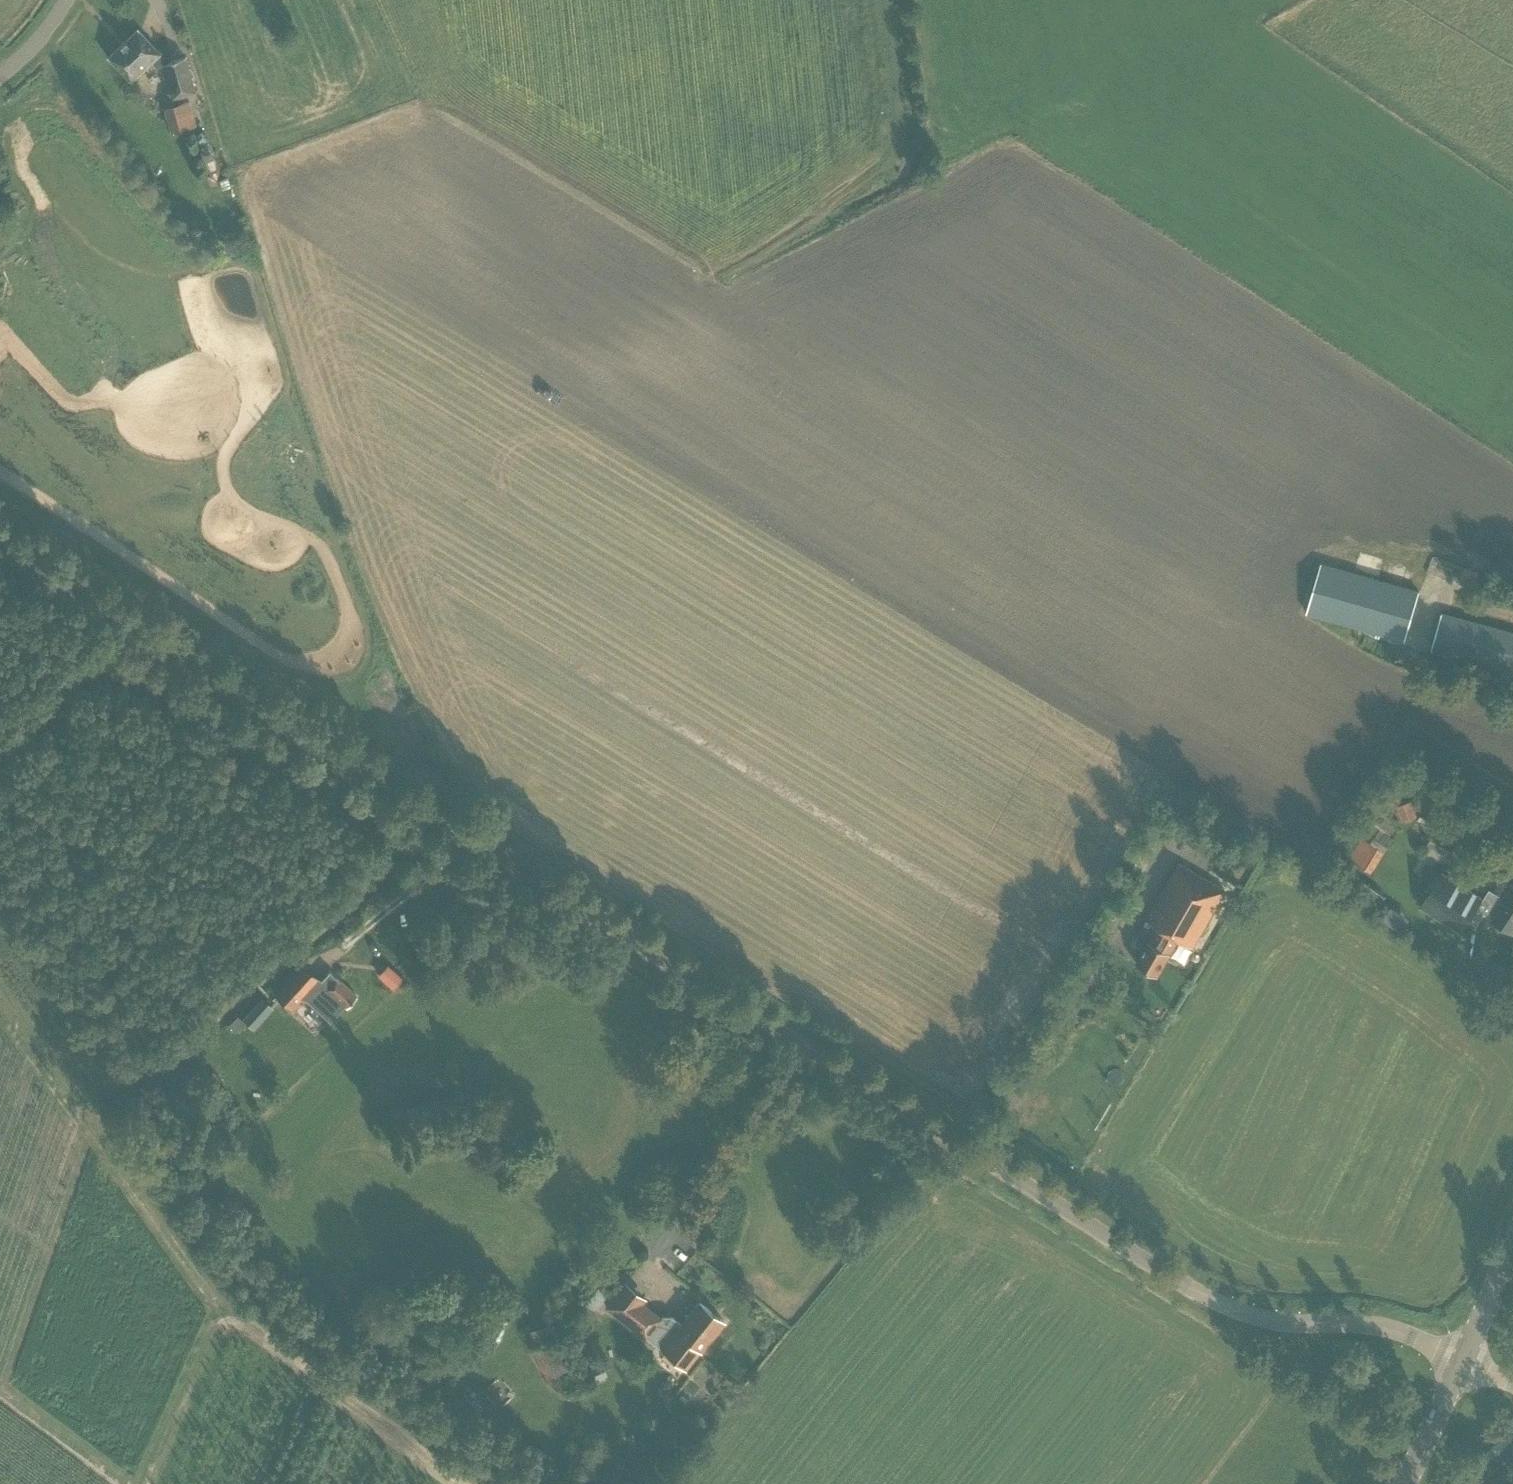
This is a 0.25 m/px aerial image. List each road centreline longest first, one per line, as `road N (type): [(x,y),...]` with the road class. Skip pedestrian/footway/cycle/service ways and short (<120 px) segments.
road 1 (unclassified): [(1463,1360),(1375,1325),(1269,1320),(1192,1289),(812,1055),(0,528)]
road 2 (tertiary): [(1408,1483),(1463,1360)]
road 3 (tertiary): [(1463,1360),(1512,1249)]

